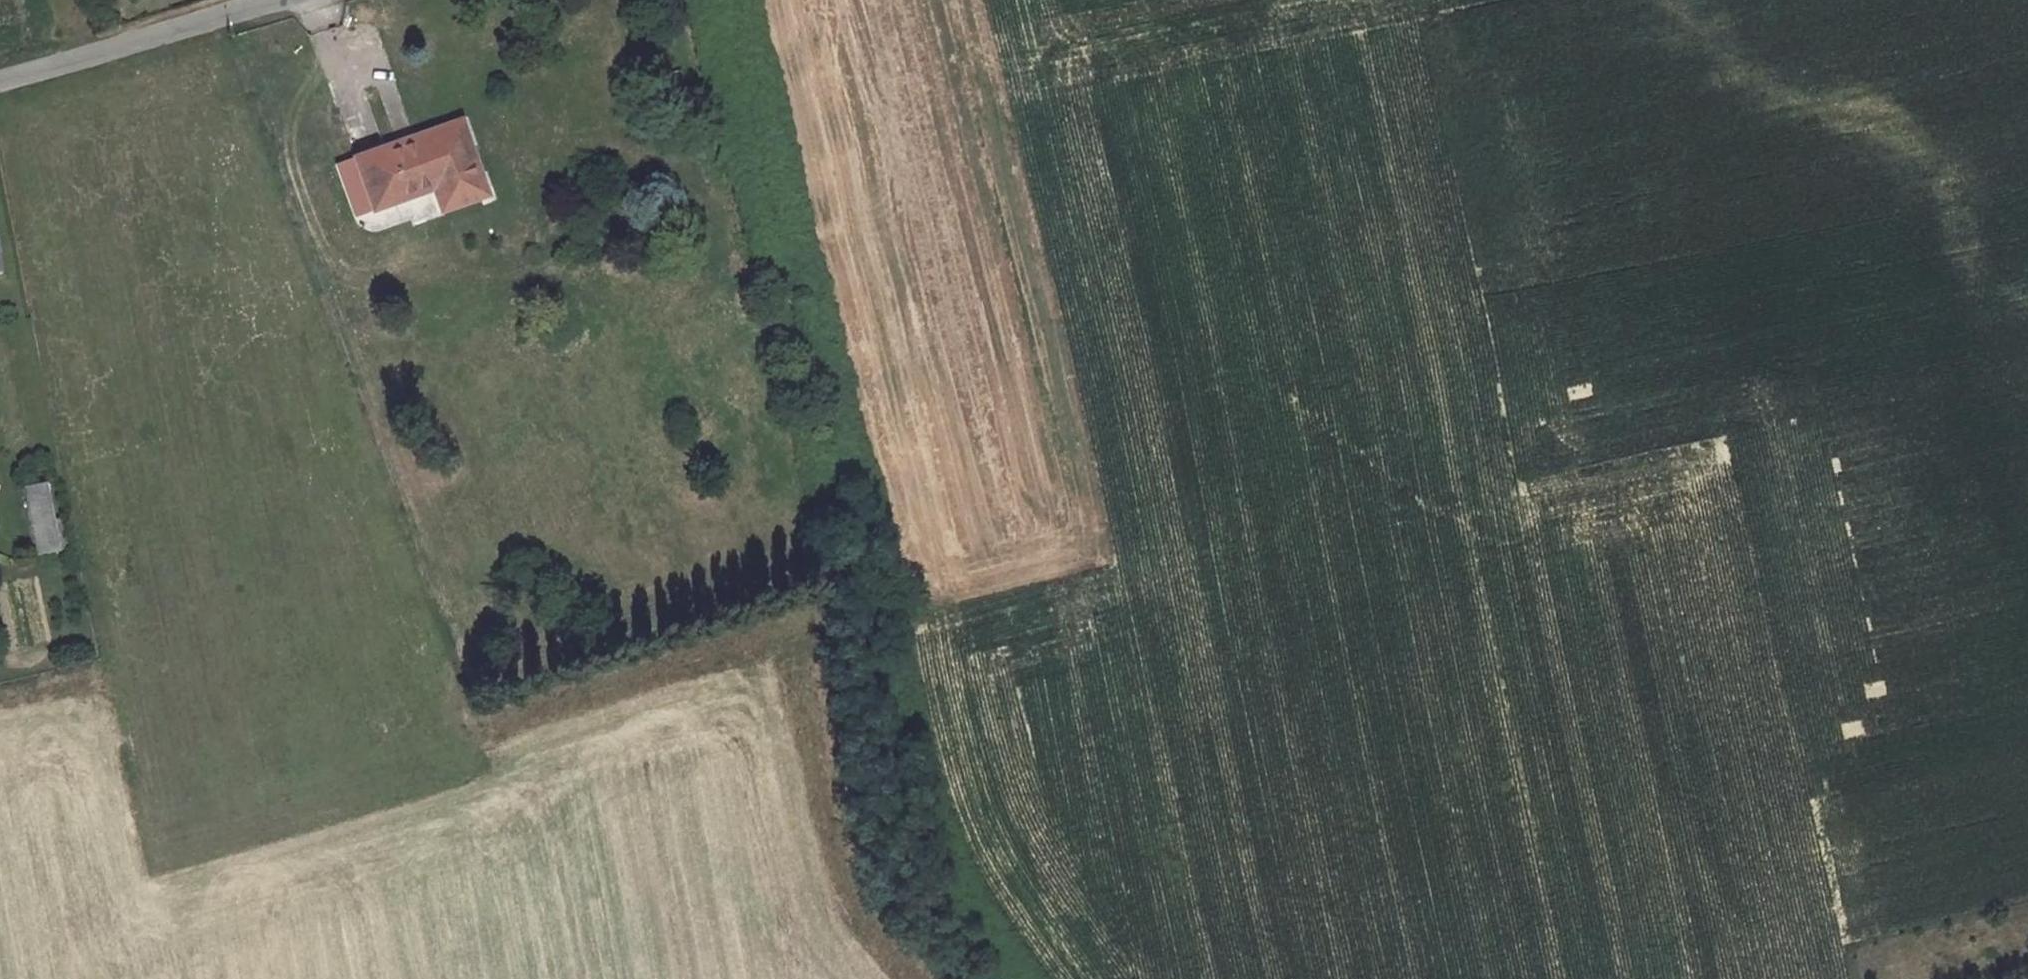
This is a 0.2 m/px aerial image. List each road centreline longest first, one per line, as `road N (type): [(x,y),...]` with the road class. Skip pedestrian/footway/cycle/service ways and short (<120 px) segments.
road 1 (unclassified): [(0,79),(266,0)]

